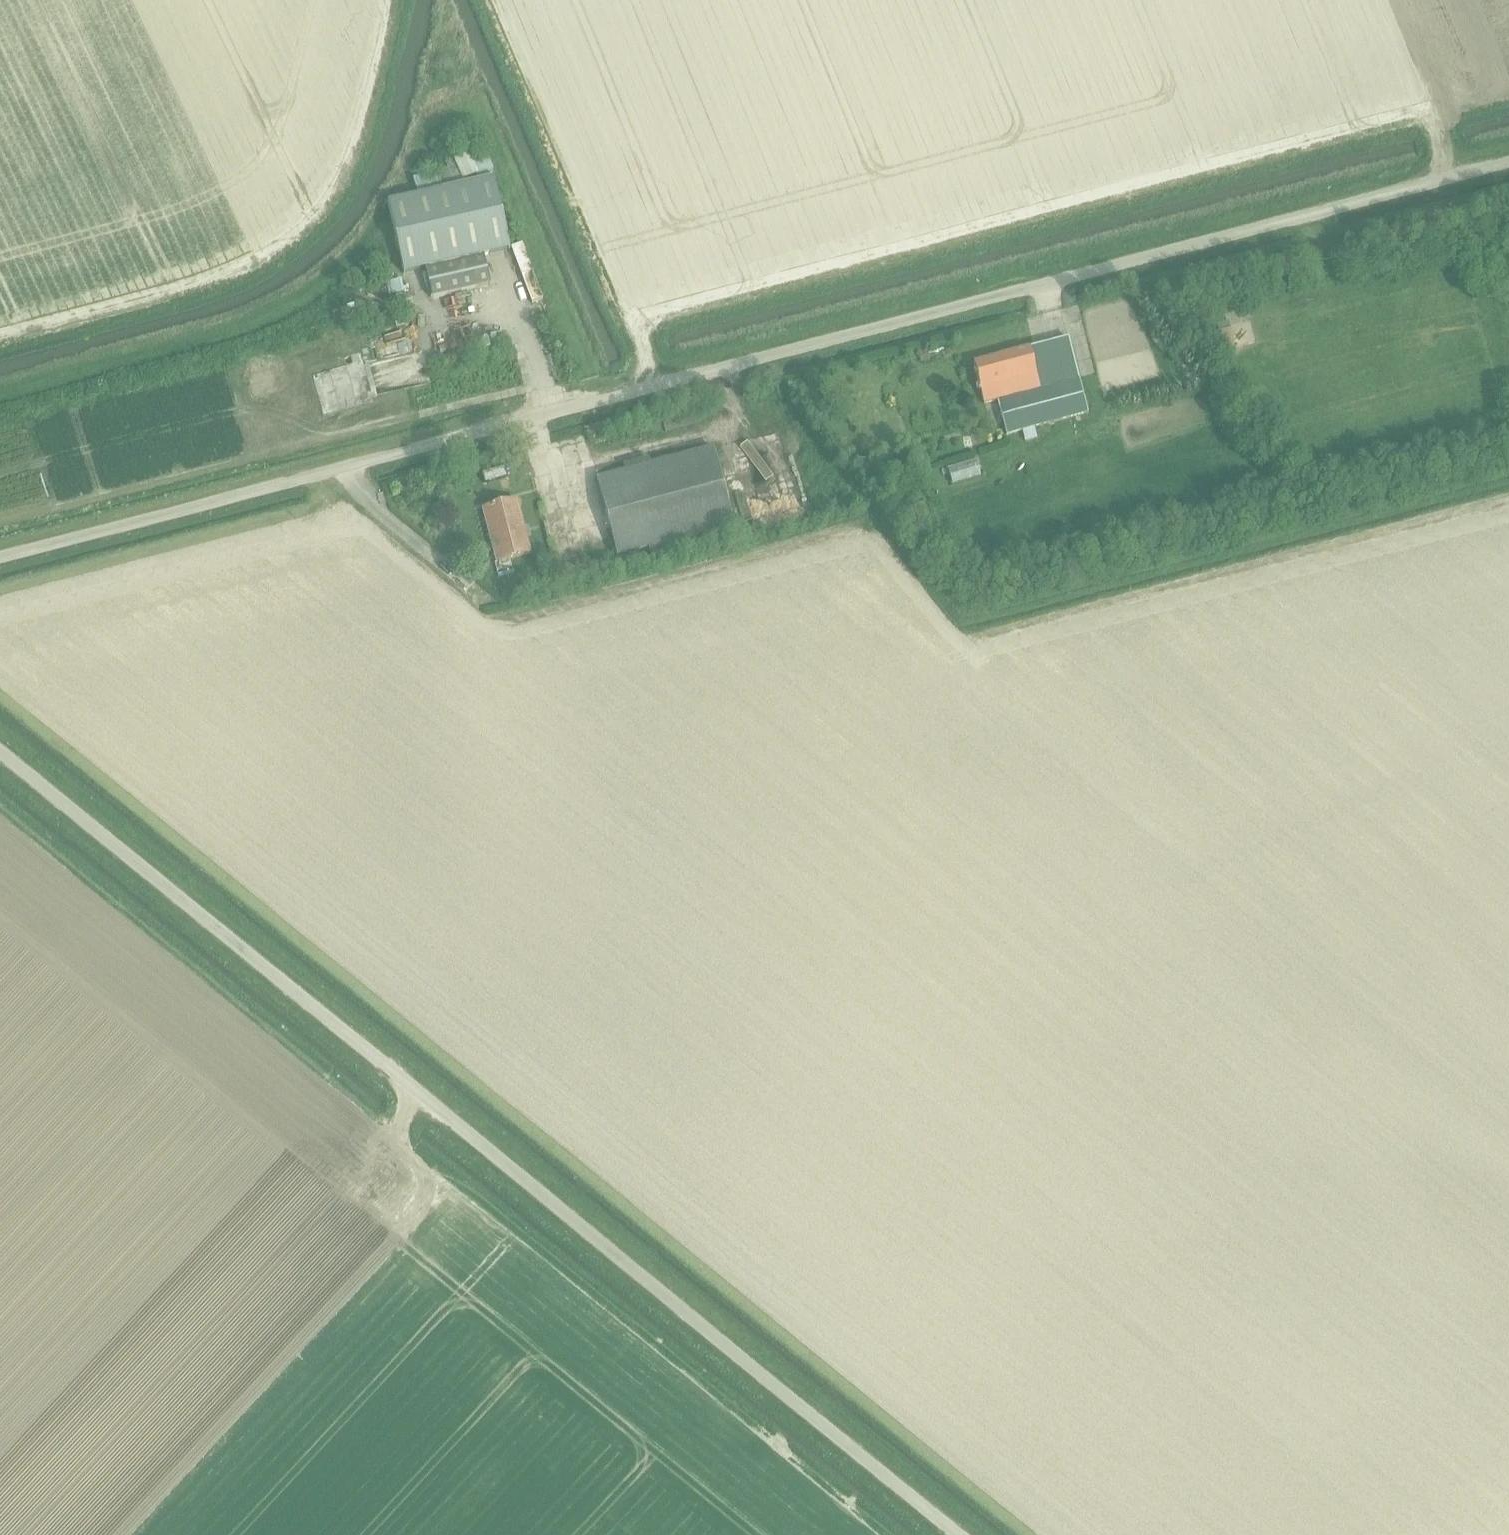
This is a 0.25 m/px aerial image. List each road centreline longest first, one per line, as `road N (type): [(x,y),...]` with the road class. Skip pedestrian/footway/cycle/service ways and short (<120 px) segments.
road 1 (unclassified): [(0,557),(1508,163)]
road 2 (unclassified): [(959,1534),(0,753)]

